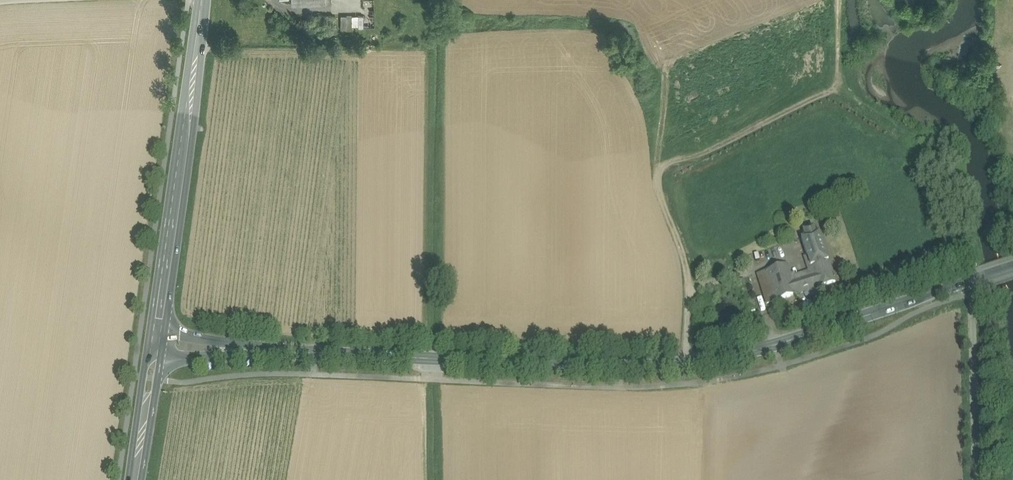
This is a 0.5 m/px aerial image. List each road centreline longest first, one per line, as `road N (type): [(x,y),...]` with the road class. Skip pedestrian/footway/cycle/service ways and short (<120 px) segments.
road 1 (tertiary): [(968,282),(737,357),(688,364),(630,368),(304,353)]
road 2 (primary): [(158,332),(203,0)]
road 3 (track): [(694,291),(660,176),(831,92)]
road 4 (unclassified): [(977,479),(968,282)]
road 5 (tertiary): [(155,354),(304,353)]
road 6 (tertiary): [(304,353),(158,332)]
road 7 (primary): [(136,479),(155,354)]

